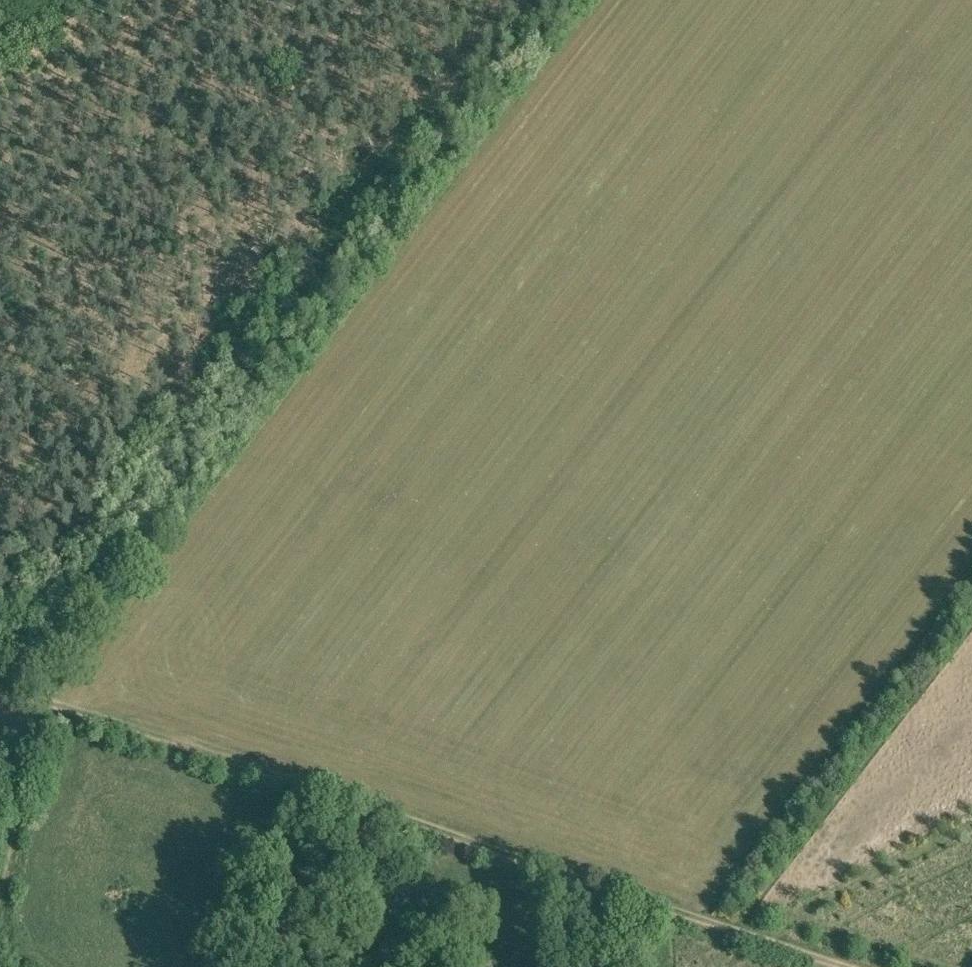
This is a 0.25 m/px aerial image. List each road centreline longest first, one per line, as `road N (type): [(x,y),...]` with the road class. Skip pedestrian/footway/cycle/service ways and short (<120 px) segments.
road 1 (track): [(0,687),(848,966)]

